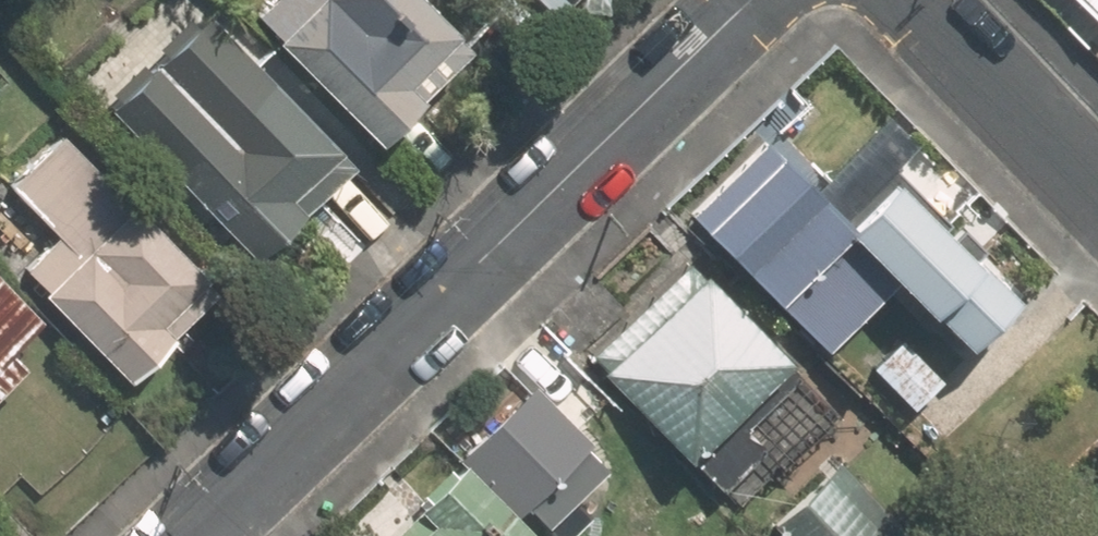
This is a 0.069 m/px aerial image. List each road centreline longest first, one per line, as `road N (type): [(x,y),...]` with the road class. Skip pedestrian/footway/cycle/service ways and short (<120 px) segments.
road 1 (residential): [(189,535),(750,0)]
road 2 (residential): [(1097,191),(914,0)]

